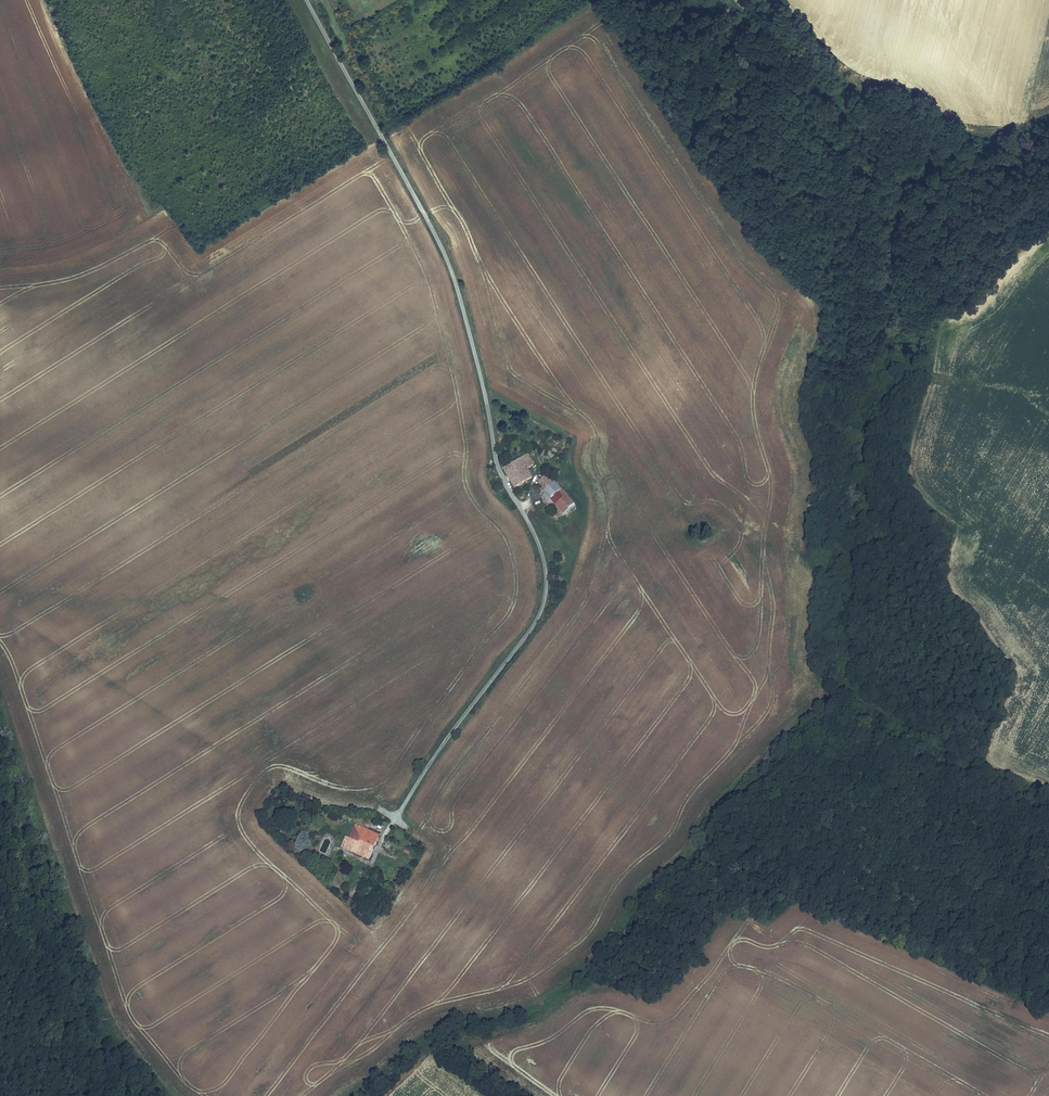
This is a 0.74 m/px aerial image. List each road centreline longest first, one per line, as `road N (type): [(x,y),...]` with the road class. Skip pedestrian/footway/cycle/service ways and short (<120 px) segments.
road 1 (unclassified): [(310,0),(448,259),(498,463),(541,546),(548,587),(537,619),(389,828)]

